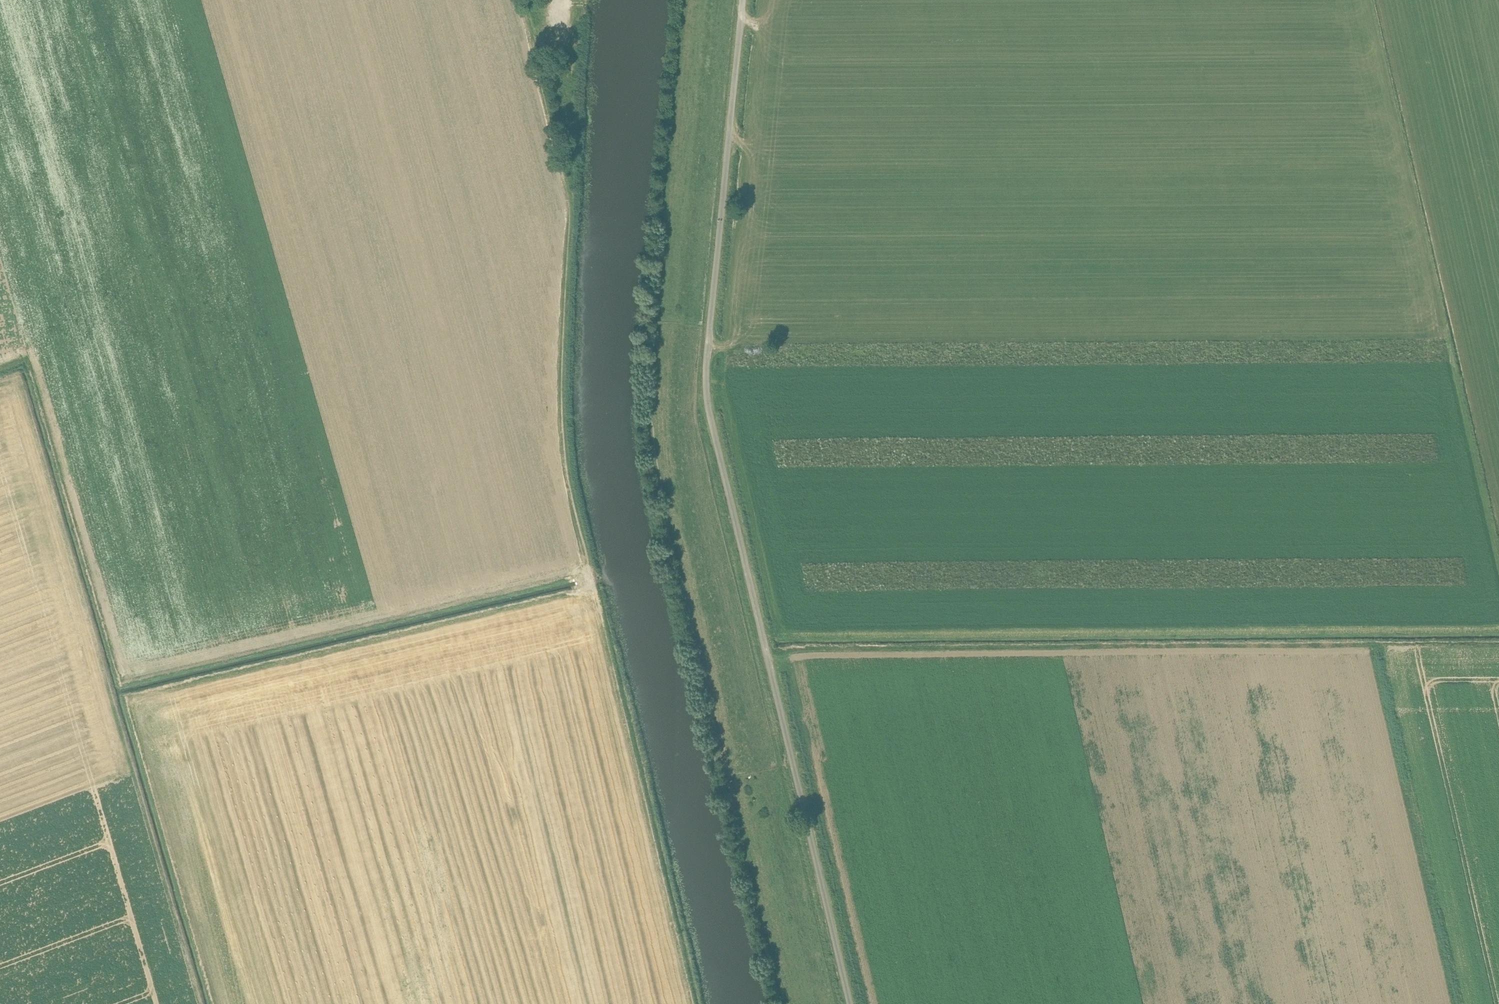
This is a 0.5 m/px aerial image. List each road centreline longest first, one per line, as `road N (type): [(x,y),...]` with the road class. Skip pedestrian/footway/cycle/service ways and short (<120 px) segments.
road 1 (unclassified): [(849,1003),(707,399),(743,0)]

